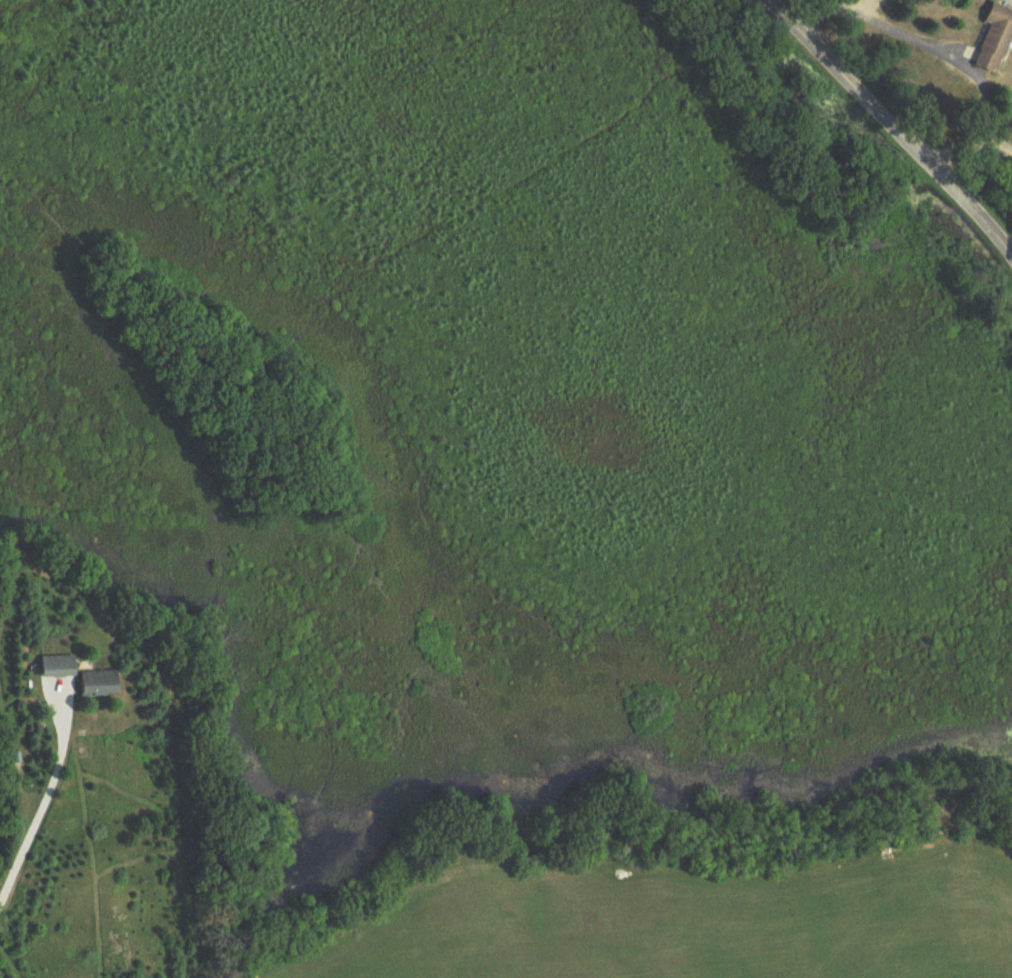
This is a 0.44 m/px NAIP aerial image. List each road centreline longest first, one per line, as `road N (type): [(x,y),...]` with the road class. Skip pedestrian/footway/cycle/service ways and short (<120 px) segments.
road 1 (tertiary): [(1011,263),(978,216),(763,0)]

